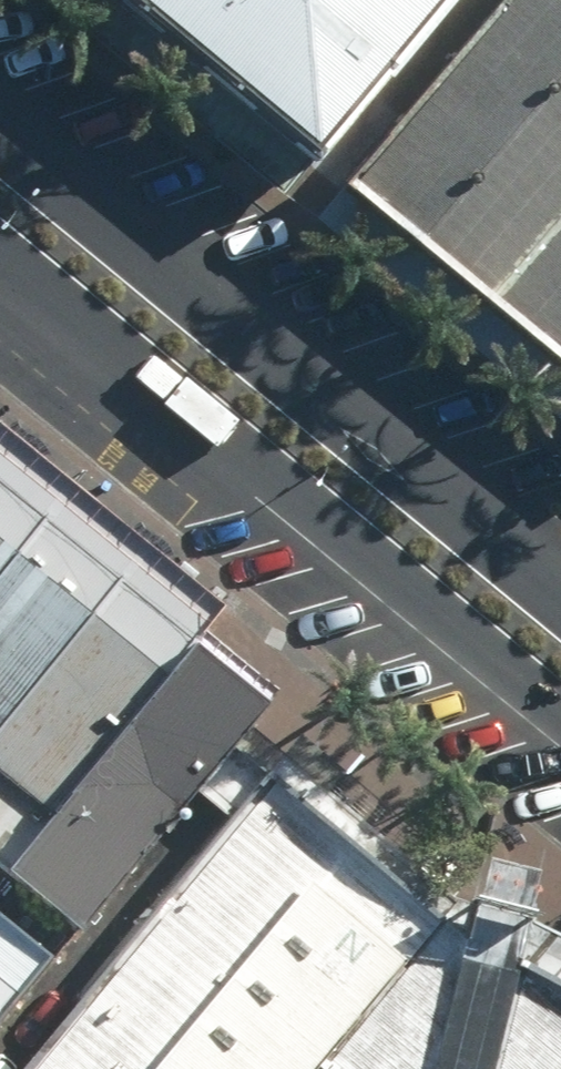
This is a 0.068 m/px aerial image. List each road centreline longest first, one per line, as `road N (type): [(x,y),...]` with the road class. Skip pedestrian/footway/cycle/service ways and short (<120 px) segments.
road 1 (tertiary): [(560,748),(0,282)]
road 2 (tertiary): [(0,120),(560,573)]

